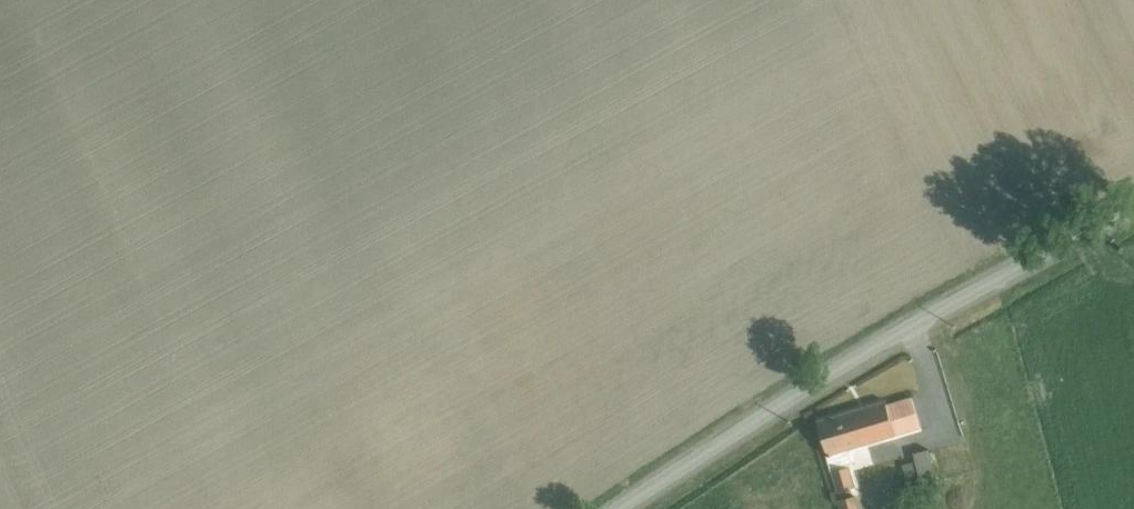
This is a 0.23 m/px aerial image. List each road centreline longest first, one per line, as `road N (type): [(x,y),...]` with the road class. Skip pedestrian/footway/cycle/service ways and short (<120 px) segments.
road 1 (unclassified): [(1133,207),(848,361),(617,508)]

